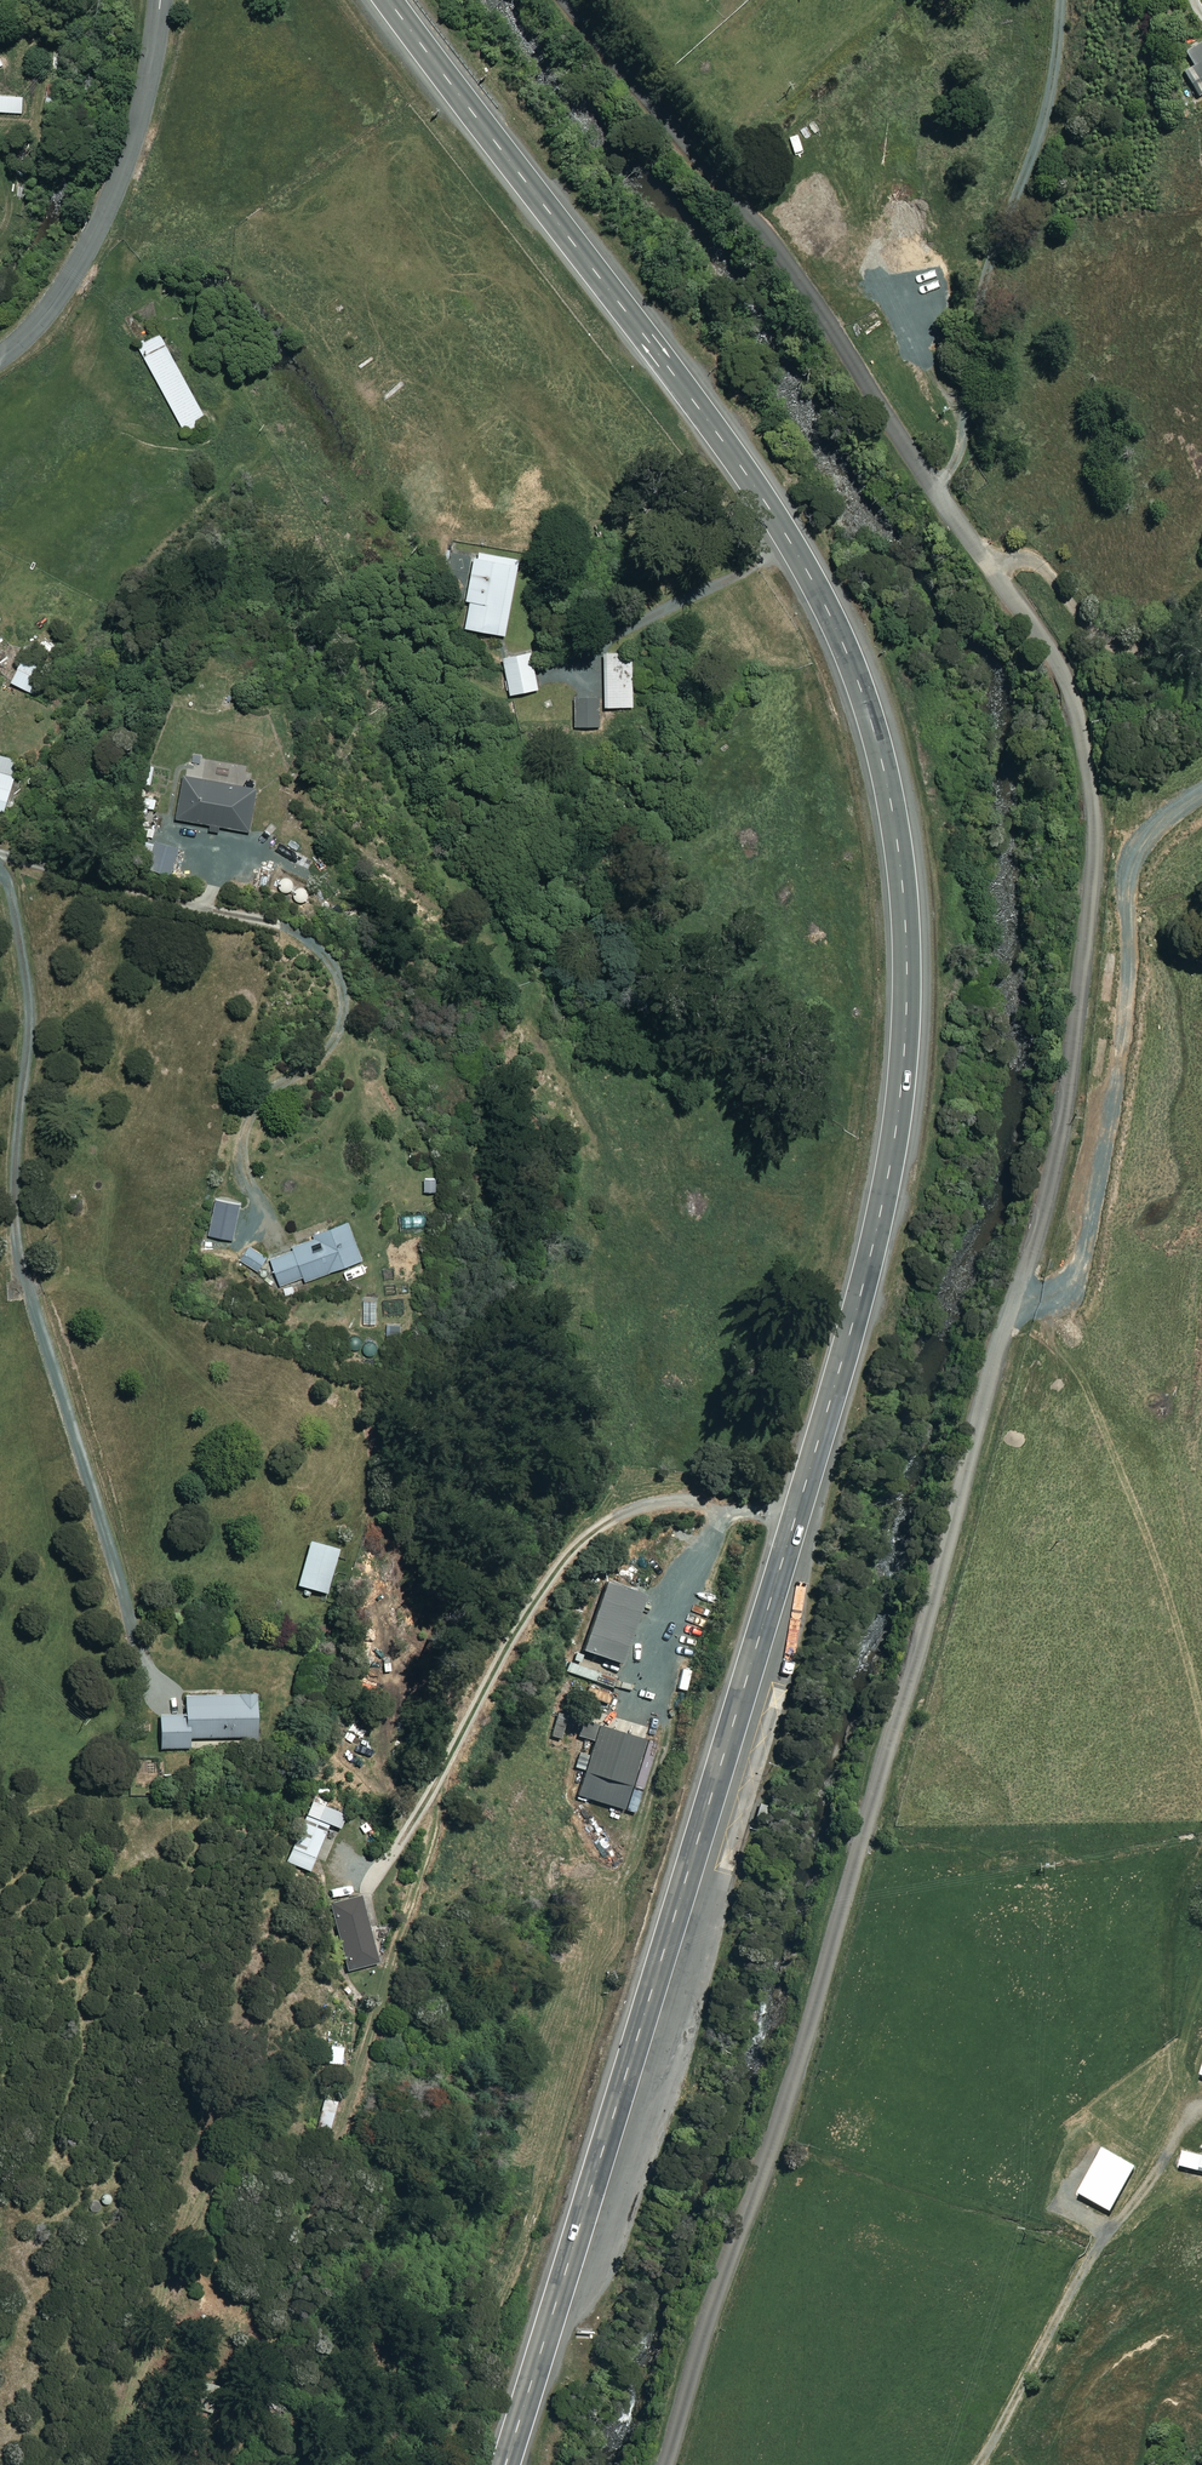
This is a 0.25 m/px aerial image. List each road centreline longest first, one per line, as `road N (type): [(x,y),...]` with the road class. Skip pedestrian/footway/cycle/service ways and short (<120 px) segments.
road 1 (unclassified): [(663,2464),(774,2146),(1059,1161),(1093,839),(1073,714),(1052,655),(832,329),(566,0)]
road 2 (trunk): [(380,0),(640,345),(835,648),(867,749),(888,863),(893,967),(886,1092),(862,1221),(485,2464)]
road 3 (residential): [(161,0),(137,123),(102,217),(53,303),(0,356)]

